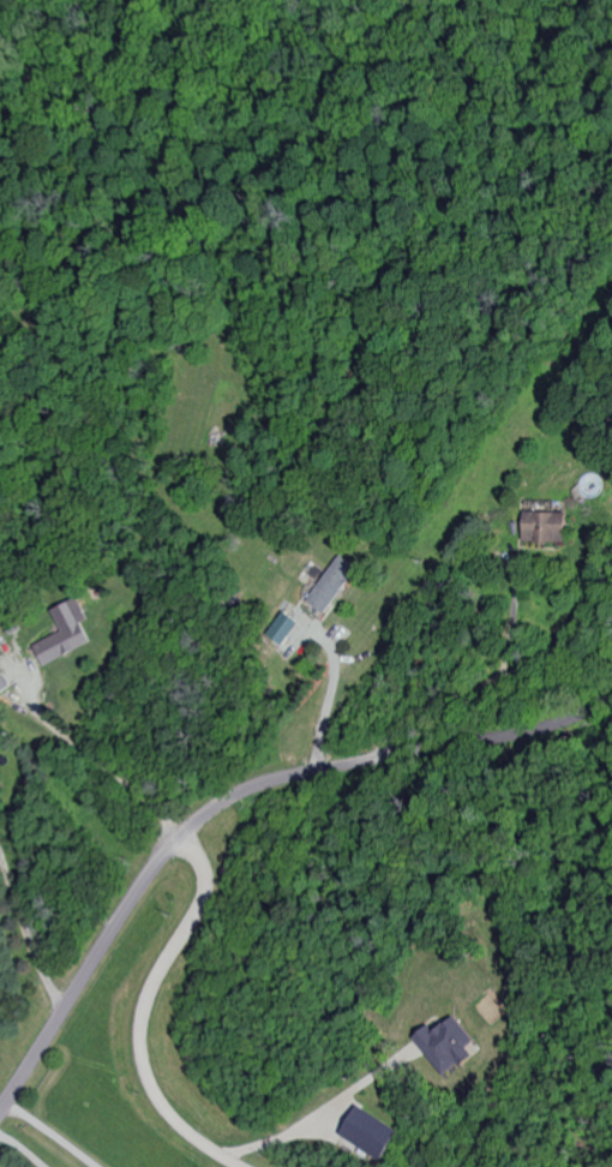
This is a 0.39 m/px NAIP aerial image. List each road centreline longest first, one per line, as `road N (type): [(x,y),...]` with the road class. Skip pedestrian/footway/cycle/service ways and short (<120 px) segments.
road 1 (residential): [(0,1116),(152,874),(222,804),(289,776),(545,725),(611,703)]
road 2 (residential): [(185,837),(208,886),(151,994),(143,1054),(179,1119),(245,1166)]

